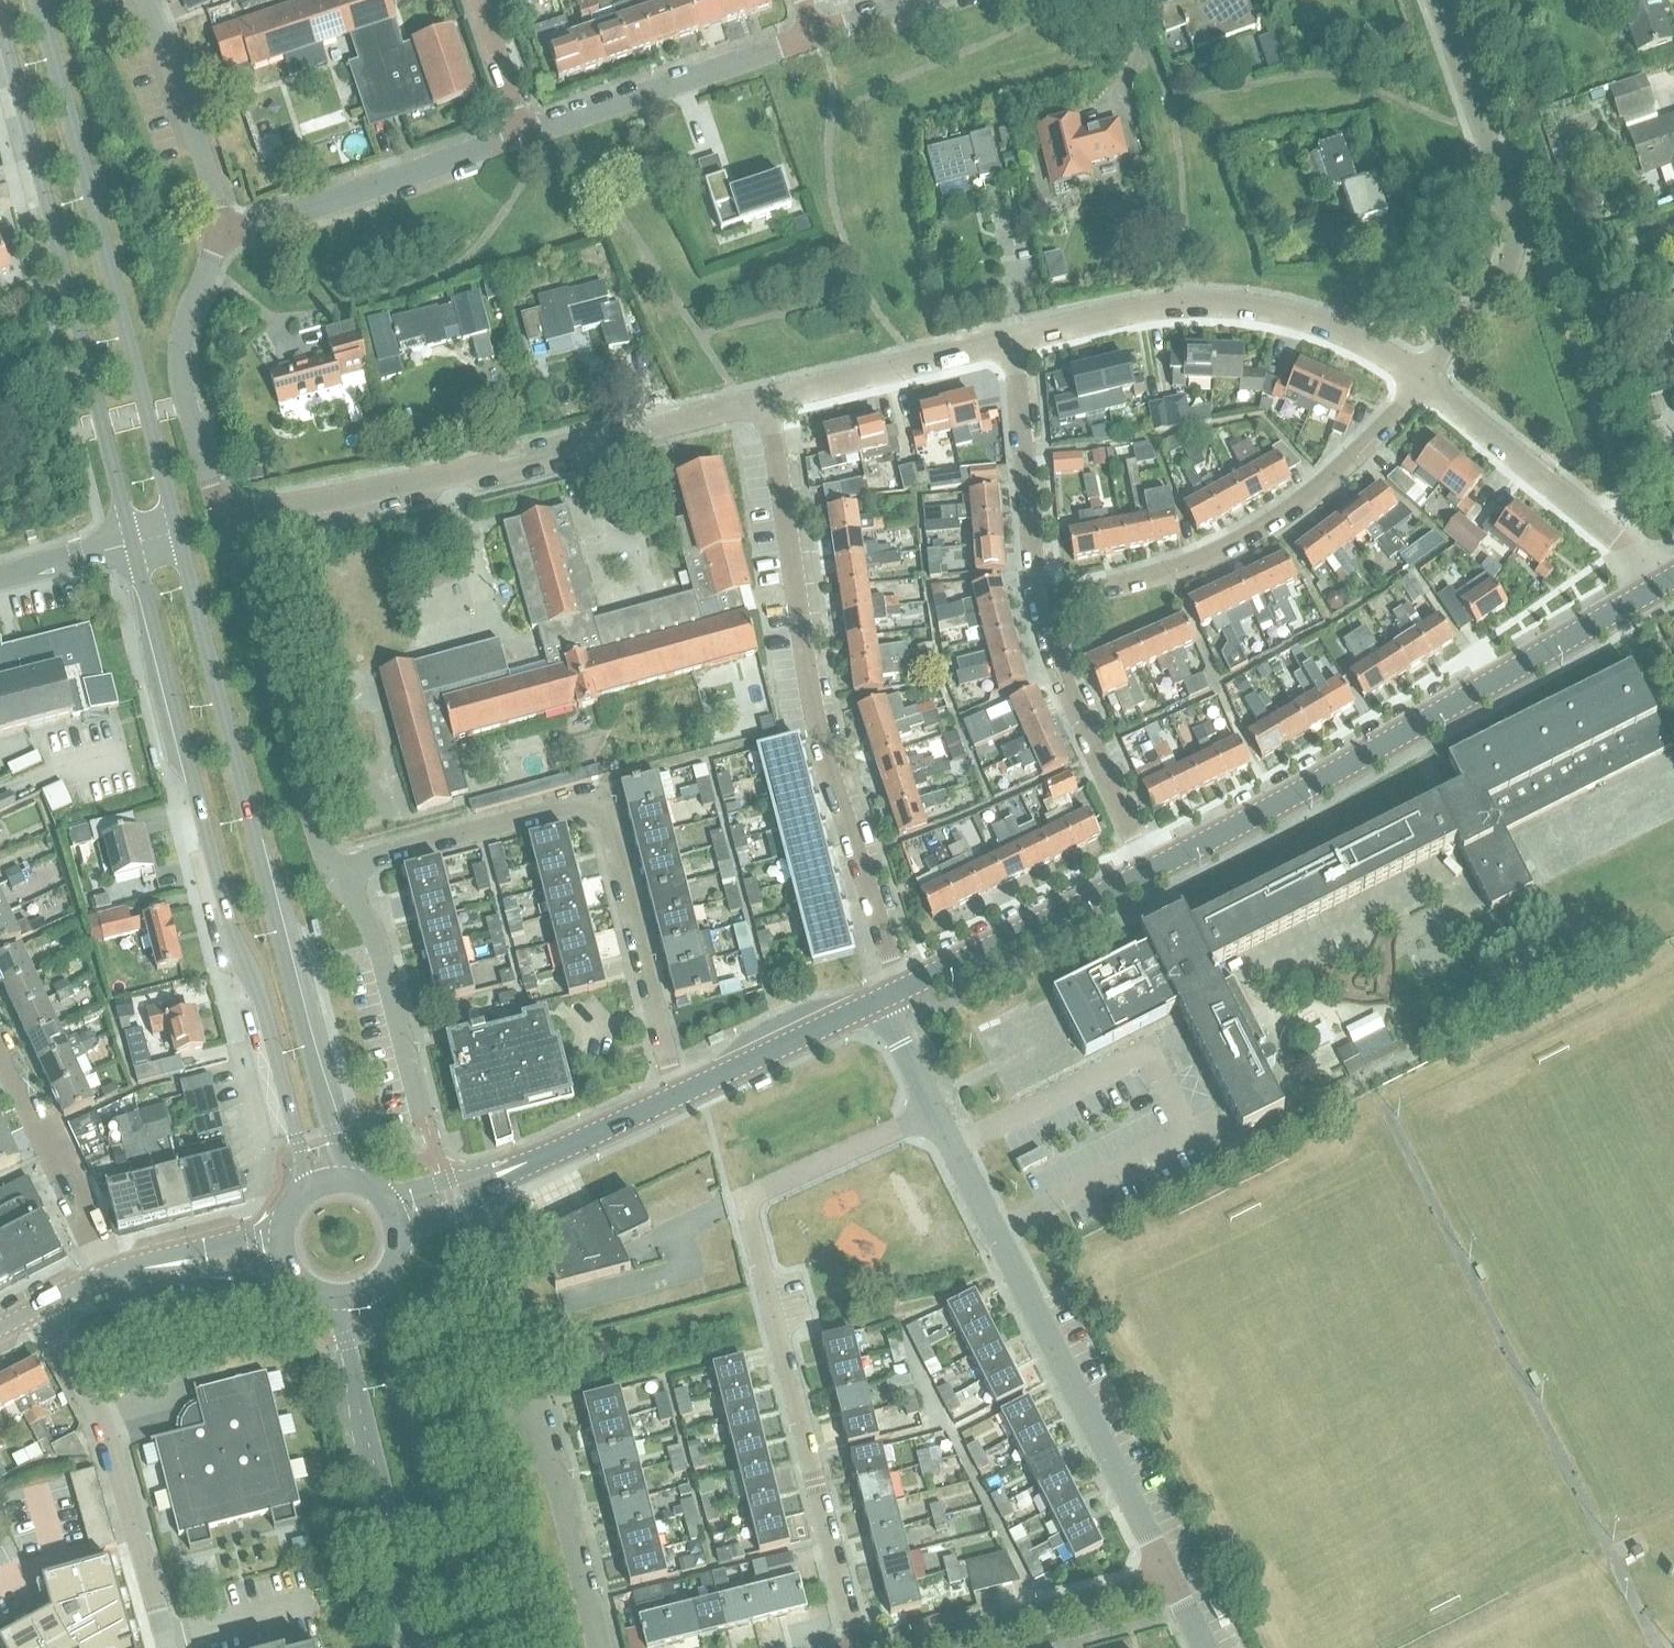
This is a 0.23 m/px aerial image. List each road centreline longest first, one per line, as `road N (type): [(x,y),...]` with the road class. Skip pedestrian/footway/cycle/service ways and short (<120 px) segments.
road 1 (secondary): [(133,544),(229,921),(262,1002),(307,1193)]
road 2 (residential): [(858,1647),(743,1196),(932,1111)]
road 3 (secondary): [(343,1183),(177,532)]
road 4 (residential): [(896,992),(818,729),(768,401)]
road 5 (tertiary): [(1149,870),(1668,577)]
road 6 (residential): [(335,871),(584,804),(608,819),(674,1097)]
road 7 (residential): [(768,401),(464,476),(222,520)]
road 8 (secondary): [(177,532),(40,0)]
road 9 (secondary): [(0,12),(133,544)]
road 10 (residential): [(1172,1580),(932,1111)]
road 11 (residential): [(1043,609),(1207,554),(1272,521),(1359,455),(1421,379)]
road 12 (residential): [(1421,379),(1366,341),(1286,311),(1184,301),(1017,335)]
road 13 (residential): [(1421,379),(1495,291),(1513,249),(1510,194),(1439,0)]
road 14 (residential): [(335,871),(324,855),(222,520)]
road 15 (secondary): [(464,1647),(374,1291)]
road 16 (residential): [(168,1647),(108,1432),(43,1305)]
road 17 (secondary): [(341,1302),(427,1647)]
road 18 (residential): [(227,234),(528,132)]
road 19 (residential): [(1668,577),(1421,379)]
road 20 (residential): [(528,132),(821,36)]
road 21 (tertiary): [(396,1224),(674,1097)]
road 22 (residential): [(222,520),(189,403),(184,344),(227,234)]
road 23 (residential): [(890,1647),(1172,1580)]
road 24 (residential): [(1043,609),(1079,730),(1149,870)]
road 25 (tertiary): [(896,992),(1149,870)]
road 26 (residential): [(1017,335),(1043,609)]
road 27 (residential): [(424,1111),(376,928),(335,871)]
road 28 (residential): [(1017,335),(768,401)]
road 29 (residential): [(0,1058),(54,1167),(73,1169),(110,1275)]
road 30 (residential): [(601,1647),(536,1404)]
road 31 (residential): [(227,234),(147,0)]
road 32 (tertiary): [(674,1097),(878,1001)]
road 33 (tertiary): [(110,1275),(281,1251)]
road 34 (residential): [(528,132),(482,0)]
road 35 (residential): [(0,578),(133,544)]
road 36 (residential): [(932,1111),(878,1001)]

